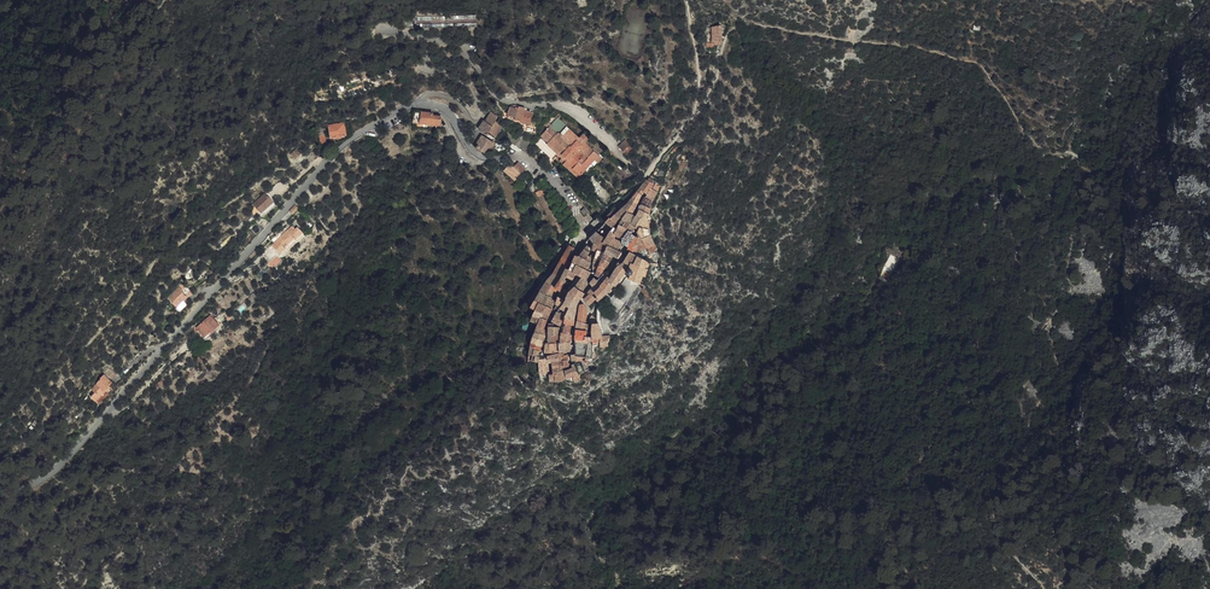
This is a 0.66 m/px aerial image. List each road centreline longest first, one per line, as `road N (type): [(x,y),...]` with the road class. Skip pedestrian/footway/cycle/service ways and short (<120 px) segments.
road 1 (tertiary): [(0,503),(66,459),(340,147),(421,104)]
road 2 (unclassified): [(410,25),(384,31),(469,50),(422,67),(469,88),(480,116),(448,97),(421,104)]
road 3 (track): [(646,1),(668,47),(667,87),(656,104),(568,89),(503,100)]
road 4 (tertiary): [(421,104),(445,110),(479,156),(528,160)]

